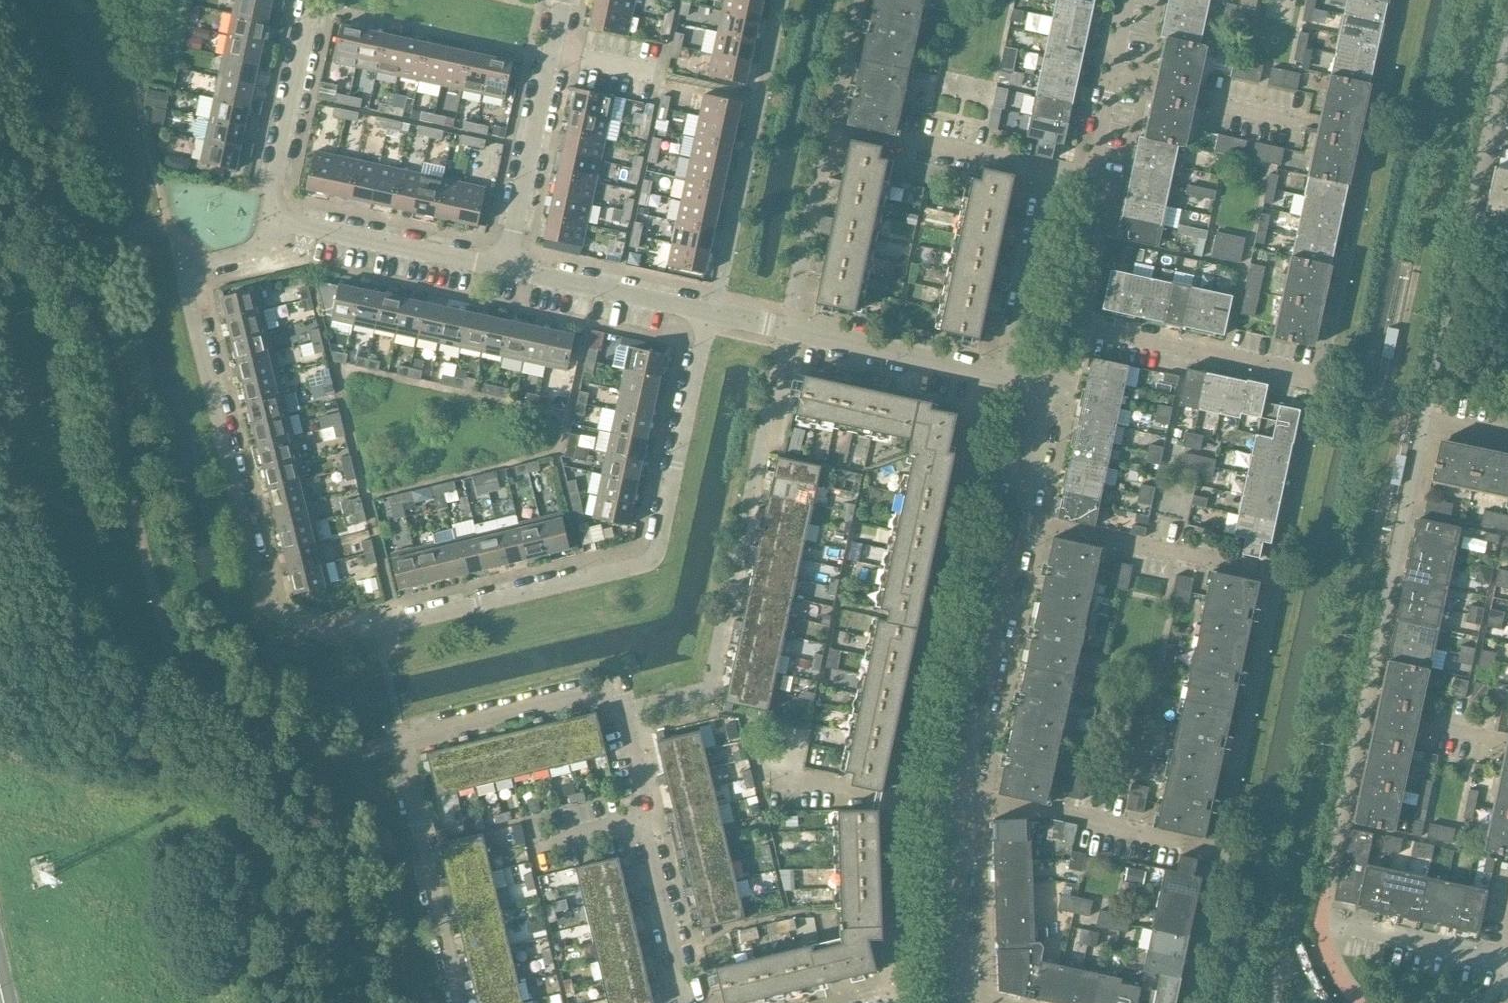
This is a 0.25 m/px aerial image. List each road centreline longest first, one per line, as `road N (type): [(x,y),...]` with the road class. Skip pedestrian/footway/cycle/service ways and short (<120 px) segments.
road 1 (residential): [(710,313),(650,558),(379,629),(317,636),(263,593),(188,297),(198,268),(261,245),(270,219)]
road 2 (residential): [(459,1002),(399,742),(602,690),(625,710)]
road 3 (residential): [(1008,375),(710,313)]
road 4 (residential): [(680,1002),(625,710)]
road 5 (residential): [(958,804),(1019,520)]
road 6 (residential): [(504,268),(561,0)]
road 7 (residential): [(1219,851),(996,802),(958,804)]
road 8 (residential): [(1019,520),(1279,575)]
road 9 (residential): [(1040,395),(1070,371),(1109,183),(1092,180)]
road 10 (residential): [(504,268),(270,219)]
road 11 (residential): [(270,219),(316,0)]
road 12 (residential): [(710,313),(504,268)]
road 13 (residential): [(1008,375),(1049,170)]
road 14 (residential): [(962,1002),(958,804)]
road 15 (residential): [(1092,180),(1129,0)]
road 16 (residential): [(1507,962),(1348,927)]
road 17 (residential): [(1019,520),(1040,395)]

